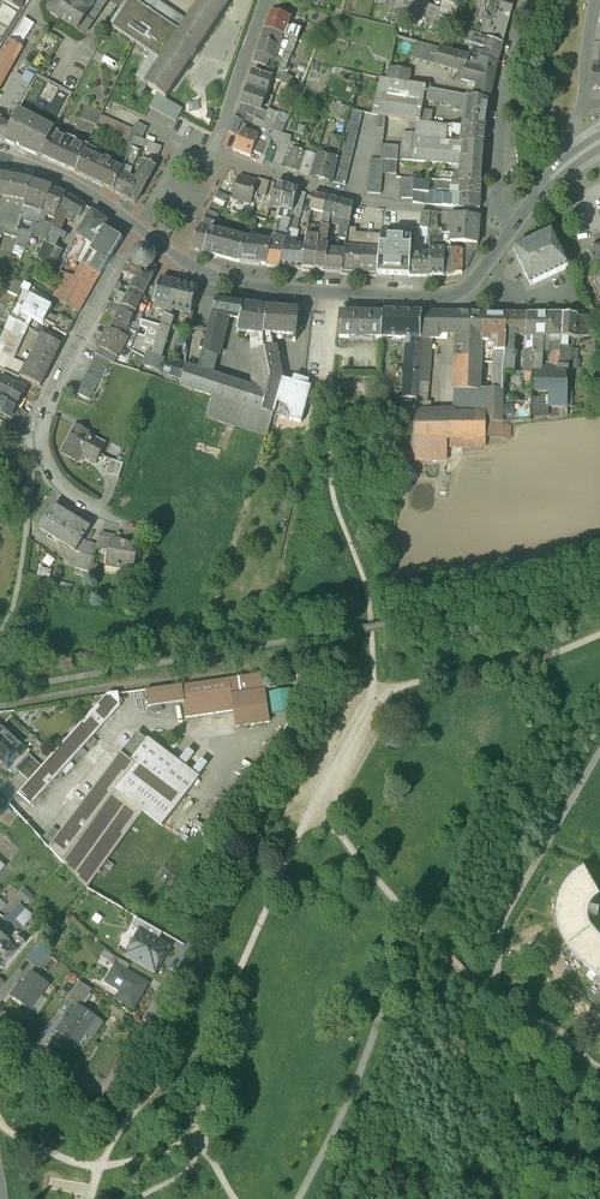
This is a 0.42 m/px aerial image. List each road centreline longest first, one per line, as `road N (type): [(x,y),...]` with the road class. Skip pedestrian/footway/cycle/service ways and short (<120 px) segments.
road 1 (tertiary): [(140,231),(211,276),(337,296),(453,295),(472,285),(514,225)]
road 2 (residential): [(206,157),(360,201),(497,212)]
road 3 (residential): [(40,446),(44,410),(140,231)]
road 4 (residential): [(522,2),(503,110),(497,212)]
road 5 (residential): [(267,0),(206,157)]
road 6 (tertiary): [(0,157),(97,199),(140,231)]
road 7 (residential): [(578,152),(572,136),(595,0)]
road 8 (residential): [(144,528),(73,499),(40,446)]
road 9 (residential): [(140,231),(181,147),(206,157)]

